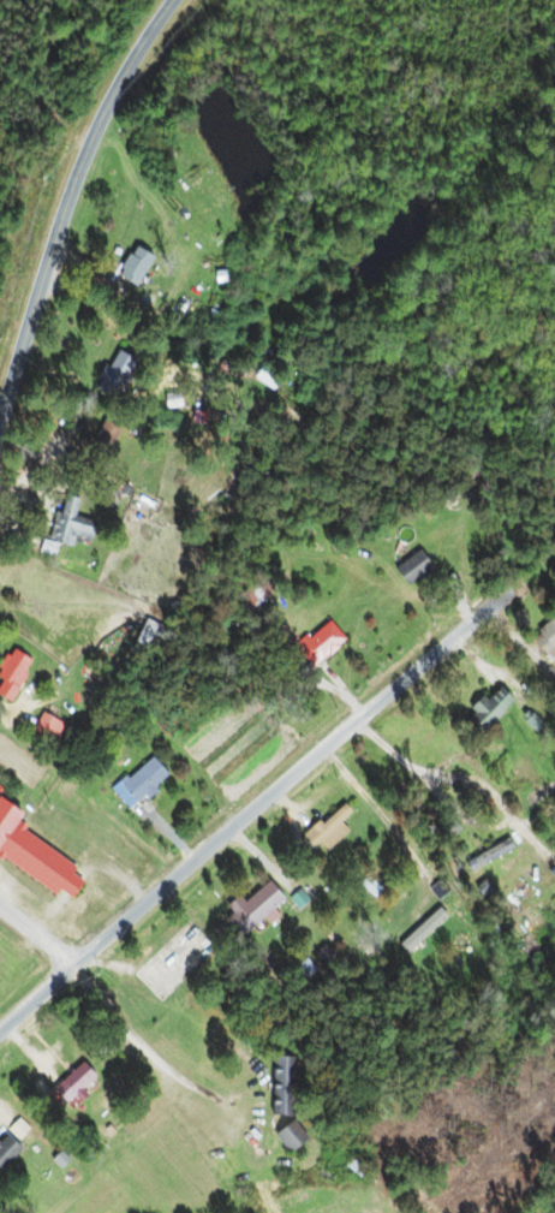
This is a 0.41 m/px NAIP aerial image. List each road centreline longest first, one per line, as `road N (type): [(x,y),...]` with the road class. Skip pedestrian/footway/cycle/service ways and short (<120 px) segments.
road 1 (residential): [(72,965),(482,616)]
road 2 (residential): [(0,416),(84,156),(173,0)]

